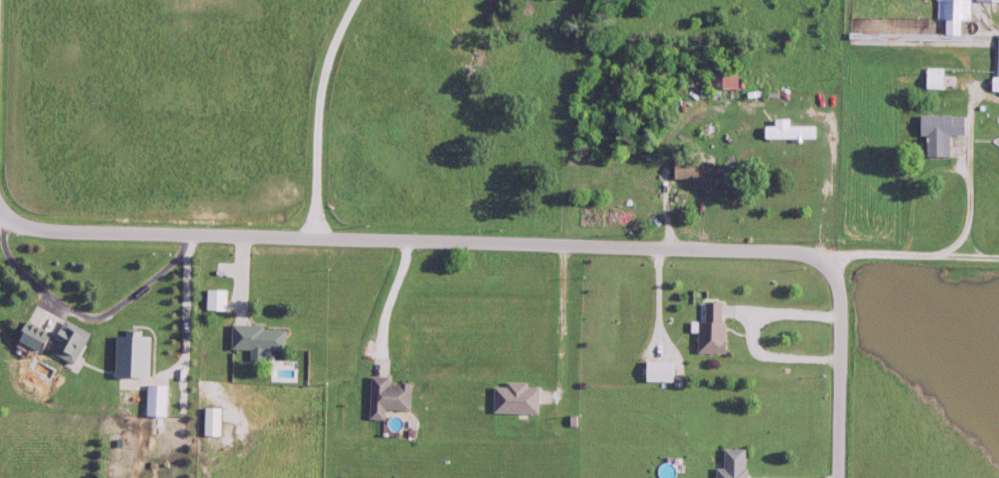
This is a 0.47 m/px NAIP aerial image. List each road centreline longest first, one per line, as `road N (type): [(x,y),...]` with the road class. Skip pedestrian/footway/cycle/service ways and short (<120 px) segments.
road 1 (residential): [(3,211),(23,226),(56,233),(728,250),(806,254),(833,269)]
road 2 (residential): [(833,269),(842,301),(839,477)]
road 3 (residential): [(998,259),(852,256),(833,269)]

